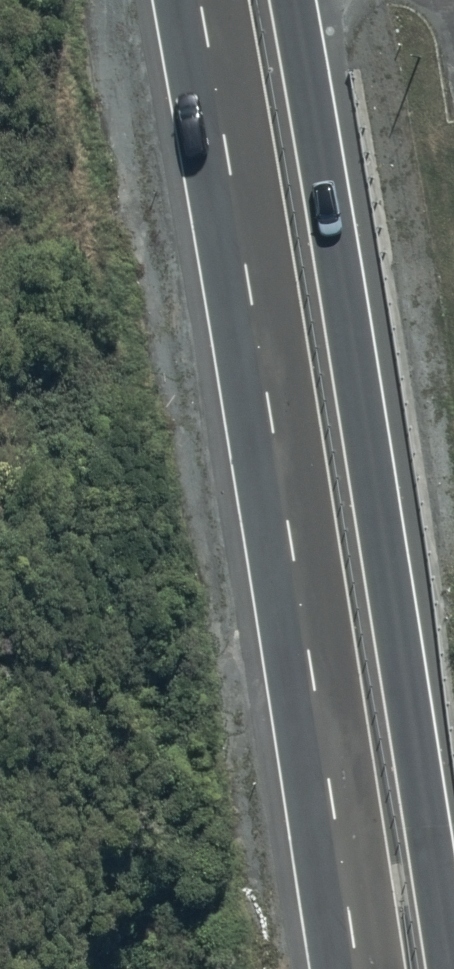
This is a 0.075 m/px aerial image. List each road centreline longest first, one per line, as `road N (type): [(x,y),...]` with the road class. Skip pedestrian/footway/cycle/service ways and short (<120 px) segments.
road 1 (trunk): [(285,0),(446,968)]
road 2 (trunk): [(352,968),(197,0)]

